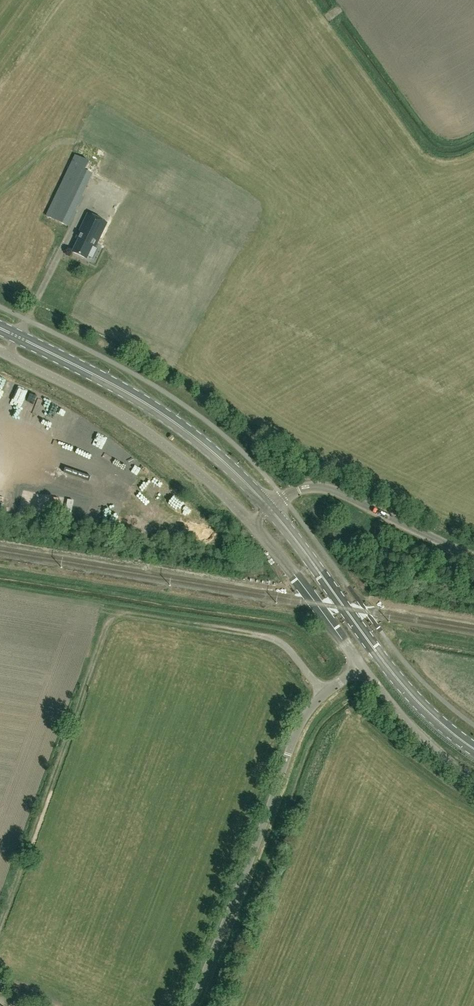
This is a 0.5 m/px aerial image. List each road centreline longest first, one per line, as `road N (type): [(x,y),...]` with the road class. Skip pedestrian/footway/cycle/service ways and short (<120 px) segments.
road 1 (track): [(0,927),(107,626),(130,615),(248,634)]
road 2 (unclassified): [(193,1005),(302,721),(361,665)]
road 3 (primary): [(270,508),(162,414),(0,329)]
road 4 (primary): [(473,749),(393,674),(270,508)]
road 5 (unclassified): [(251,523),(124,416),(0,352)]
road 6 (unclassified): [(270,508),(298,489),(324,487),(473,556)]
road 7 (unclassified): [(361,665),(251,523)]
road 8 (unclassified): [(473,780),(416,732),(361,665)]

